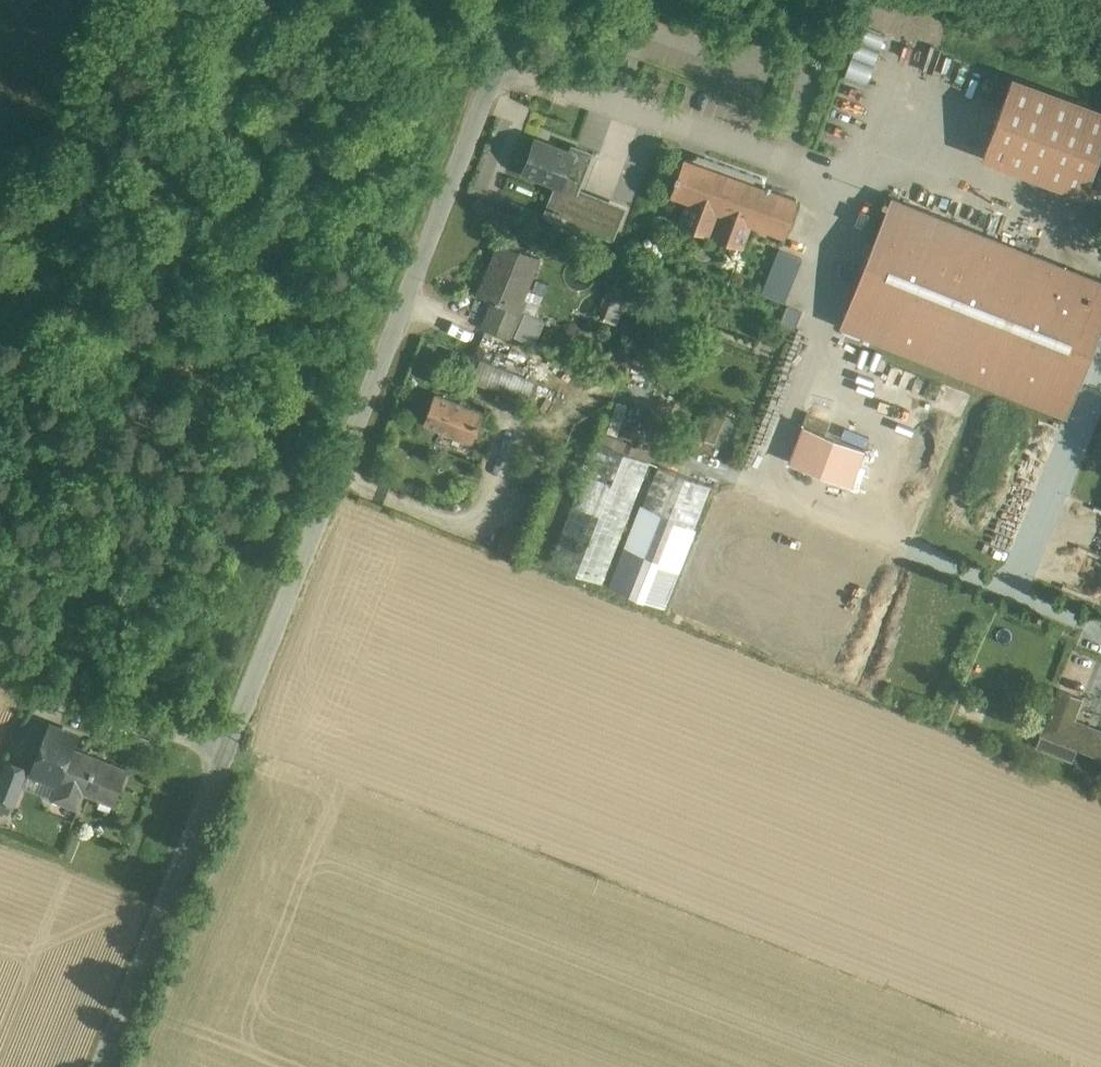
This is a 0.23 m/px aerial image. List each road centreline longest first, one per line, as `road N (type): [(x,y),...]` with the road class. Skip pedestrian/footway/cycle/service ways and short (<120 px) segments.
road 1 (unclassified): [(518,0),(95,1066)]
road 2 (track): [(0,658),(222,741)]

